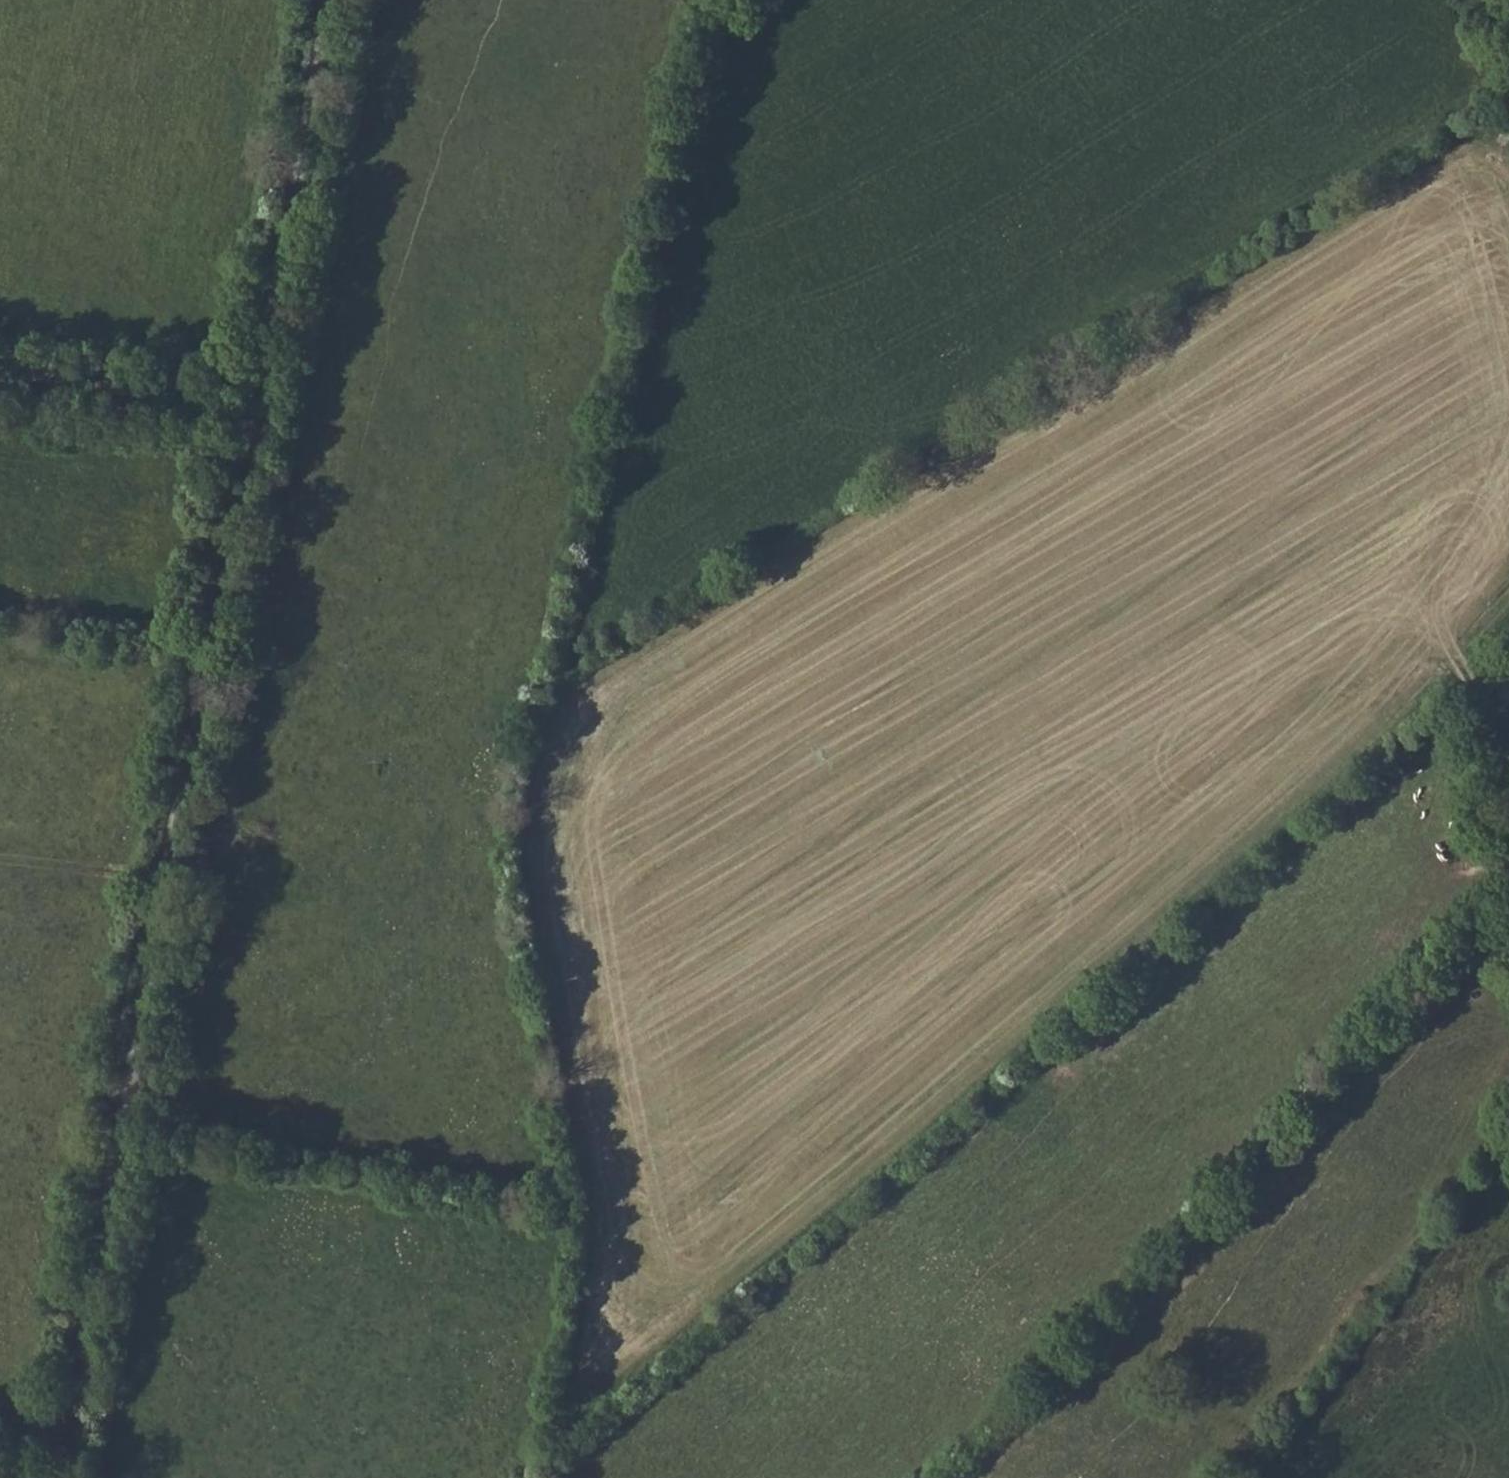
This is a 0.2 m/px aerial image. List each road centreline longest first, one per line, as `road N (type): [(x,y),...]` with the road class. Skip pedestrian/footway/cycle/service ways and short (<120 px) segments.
road 1 (track): [(57,1477),(330,0)]
road 2 (track): [(250,415),(0,374)]

